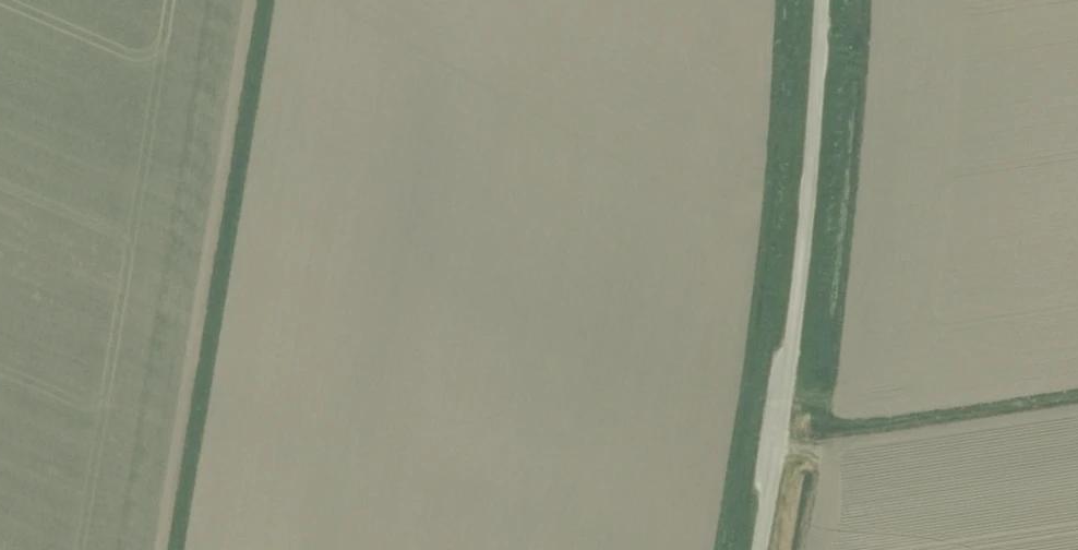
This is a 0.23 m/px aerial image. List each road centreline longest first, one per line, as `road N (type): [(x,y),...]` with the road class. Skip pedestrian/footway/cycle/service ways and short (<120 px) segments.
road 1 (unclassified): [(762,549),(812,209),(826,0)]

